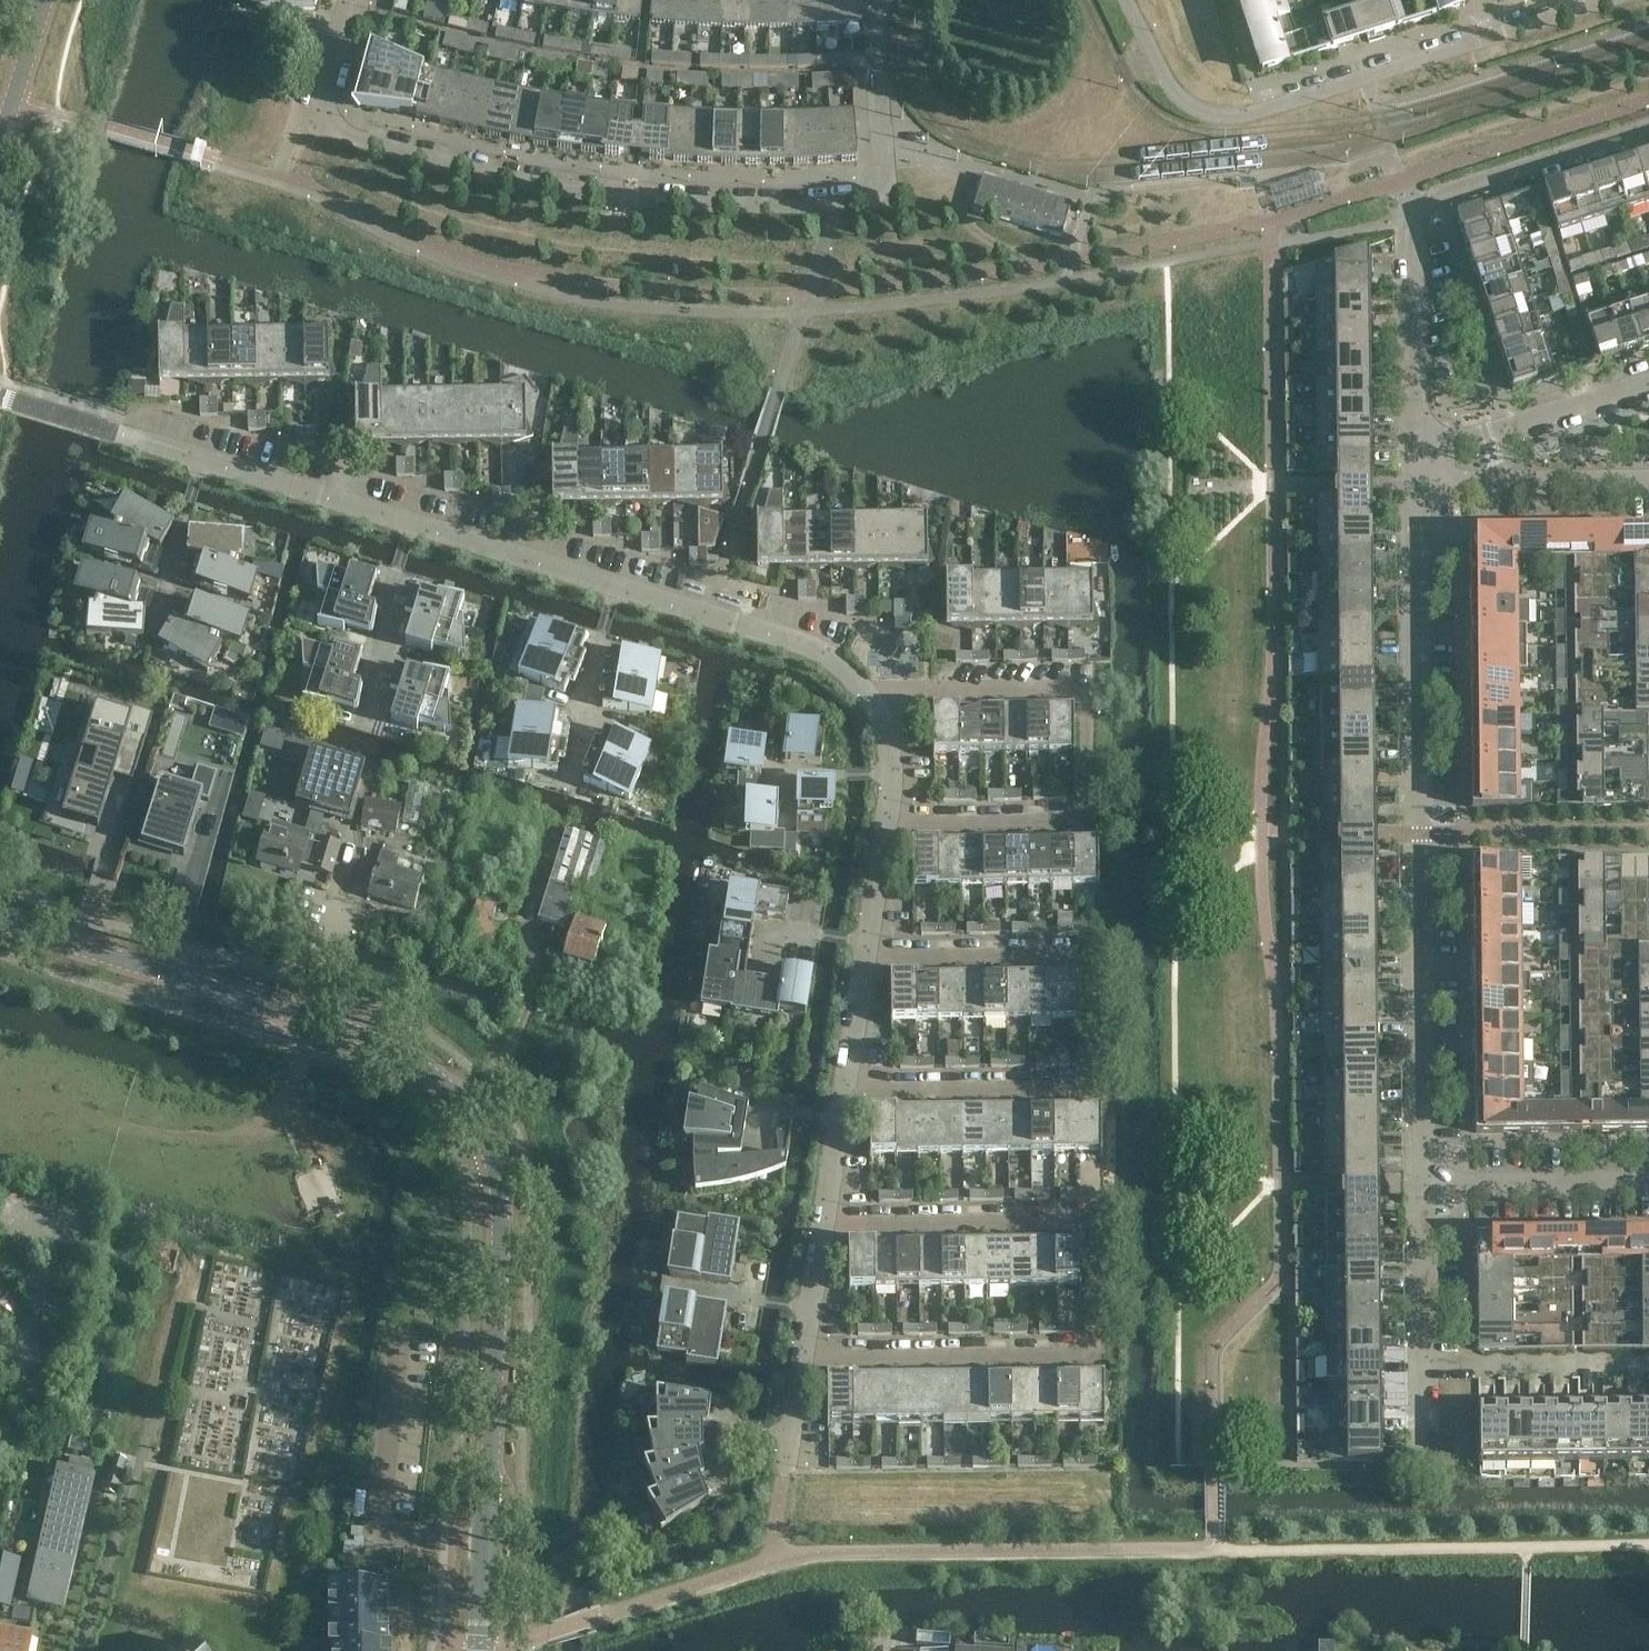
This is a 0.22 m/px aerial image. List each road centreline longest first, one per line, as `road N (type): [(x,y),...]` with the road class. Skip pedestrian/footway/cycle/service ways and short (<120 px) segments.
road 1 (unclassified): [(482,1650),(500,1211),(490,1156),(467,1113),(433,1077),(383,1047),(0,922)]
road 2 (residential): [(883,0),(890,179),(876,193),(786,201),(583,188),(346,135),(319,122),(318,107),(348,0)]
road 3 (residential): [(1421,1183),(1418,485)]
road 4 (residential): [(833,1213),(1093,1217),(1097,1350),(806,1349)]
road 5 (residential): [(872,946),(890,955),(1094,953),(1096,1085),(849,1087)]
road 6 (residential): [(1620,0),(1228,119),(1202,114),(1174,92),(1129,0)]
road 7 (residential): [(871,696),(1087,687),(1085,820),(888,822)]
road 8 (residential): [(1418,452),(1418,241),(1429,214),(1443,197),(1648,128)]
road 9 (residential): [(871,696),(803,644),(618,585)]
road 10 (residential): [(1418,452),(1648,384)]
road 11 (residential): [(1418,485),(1648,485)]
road 12 (residential): [(1421,1183),(1648,1183)]
road 13 (residential): [(1648,1360),(1422,1365)]
road 14 (residential): [(413,522),(204,459)]
road 15 (residential): [(618,585),(413,522)]
road 16 (residential): [(1422,1365),(1421,1183)]
road 17 (unclassified): [(0,148),(47,0)]
road 18 (residential): [(849,1087),(872,946)]
road 19 (residential): [(0,391),(129,436)]
road 20 (residential): [(576,765),(601,636)]
road 21 (residential): [(872,946),(888,822)]
road 22 (residential): [(378,693),(400,572)]

